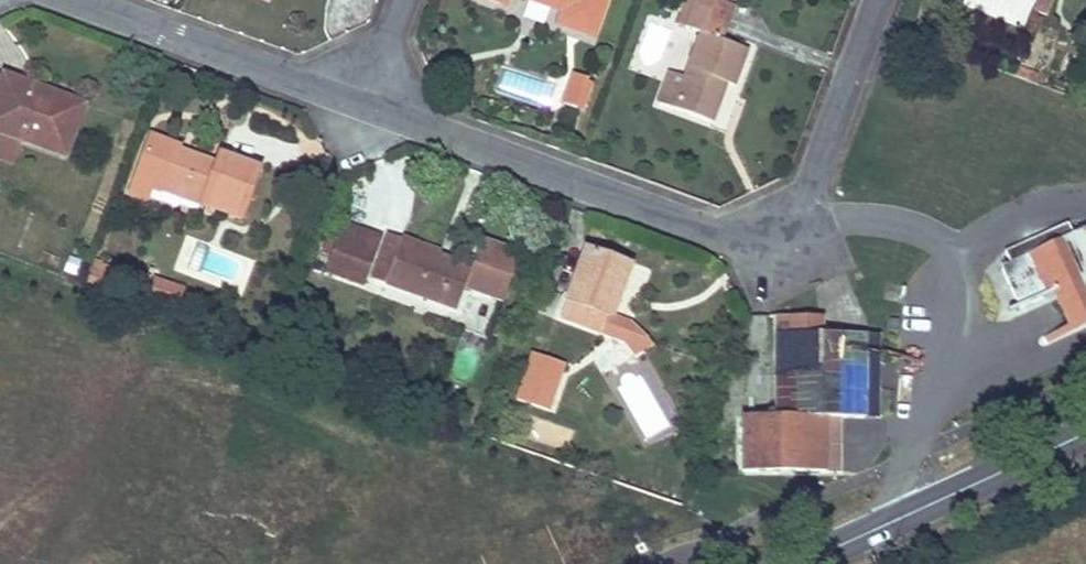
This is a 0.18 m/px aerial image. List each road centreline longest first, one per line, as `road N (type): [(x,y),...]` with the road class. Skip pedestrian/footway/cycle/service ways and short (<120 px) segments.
road 1 (residential): [(365,104),(718,238),(809,203),(880,0)]
road 2 (primary): [(787,563),(1085,430)]
road 3 (residential): [(81,0),(365,104)]

